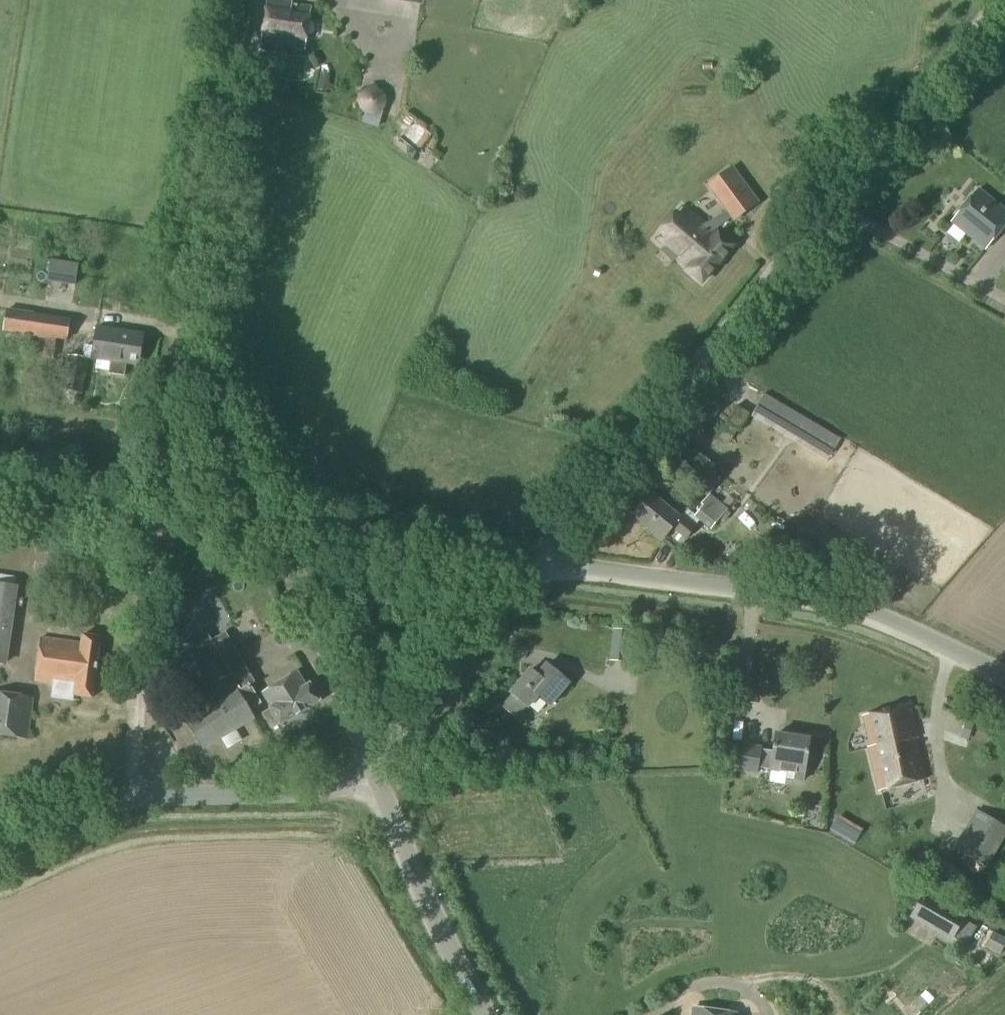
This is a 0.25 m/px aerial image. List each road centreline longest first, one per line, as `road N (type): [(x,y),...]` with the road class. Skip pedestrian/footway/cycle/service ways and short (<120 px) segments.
road 1 (unclassified): [(536,564),(998,0)]
road 2 (tertiary): [(268,529),(191,333),(192,272),(233,0)]
road 3 (unclassified): [(1004,681),(834,605),(536,564)]
road 4 (track): [(0,879),(132,825),(335,817),(382,798)]
road 5 (unclassified): [(0,849),(104,804),(305,793),(343,784),(366,761)]
road 6 (tertiary): [(475,1014),(366,761)]
road 7 (unclassified): [(268,529),(0,500)]
road 8 (unclassified): [(366,761),(536,564)]
road 9 (tertiary): [(366,761),(268,529)]

